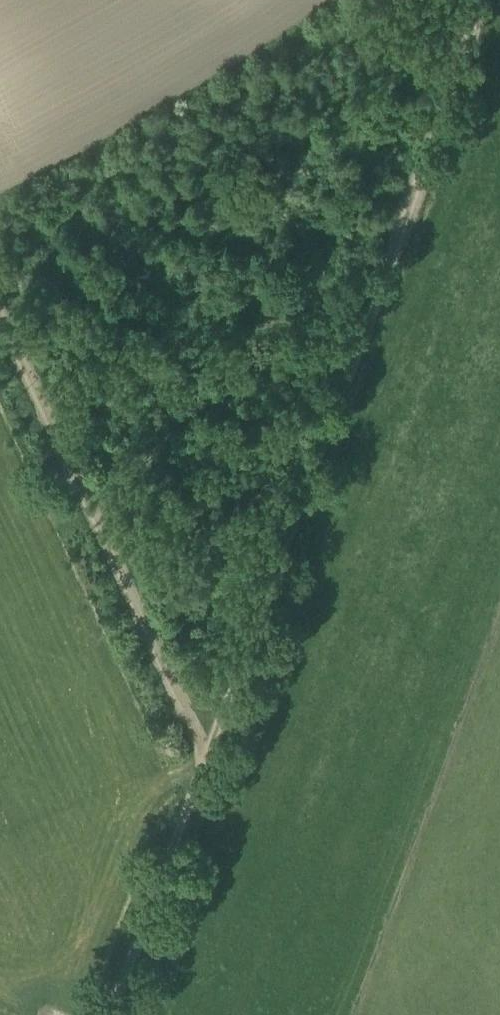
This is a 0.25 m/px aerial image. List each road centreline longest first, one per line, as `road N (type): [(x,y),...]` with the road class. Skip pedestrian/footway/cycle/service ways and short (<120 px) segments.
road 1 (track): [(204,758),(482,0)]
road 2 (track): [(204,758),(0,315)]
road 3 (track): [(109,1014),(204,758)]

